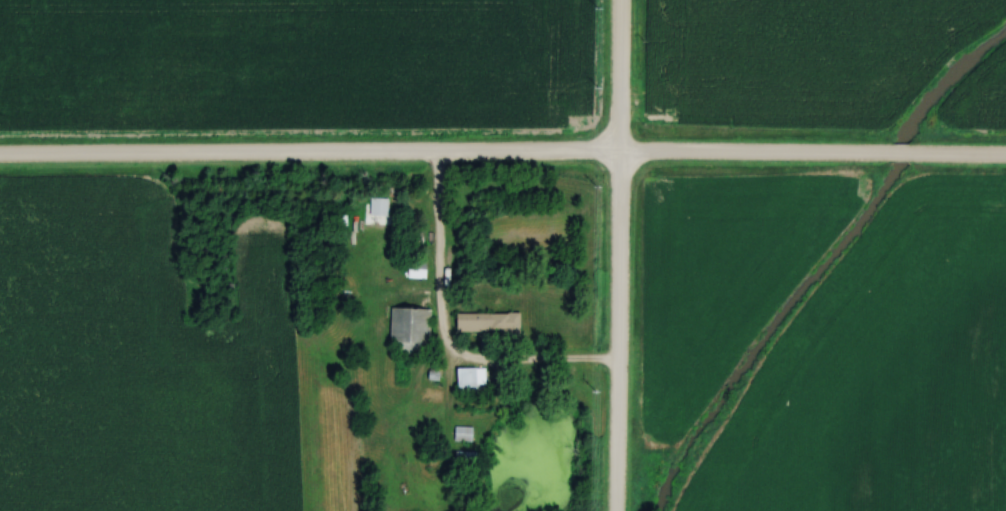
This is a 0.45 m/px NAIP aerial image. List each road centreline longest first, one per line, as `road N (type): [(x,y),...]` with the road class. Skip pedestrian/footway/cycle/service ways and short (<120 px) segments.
road 1 (residential): [(0,158),(1005,158)]
road 2 (residential): [(614,510),(619,0)]

